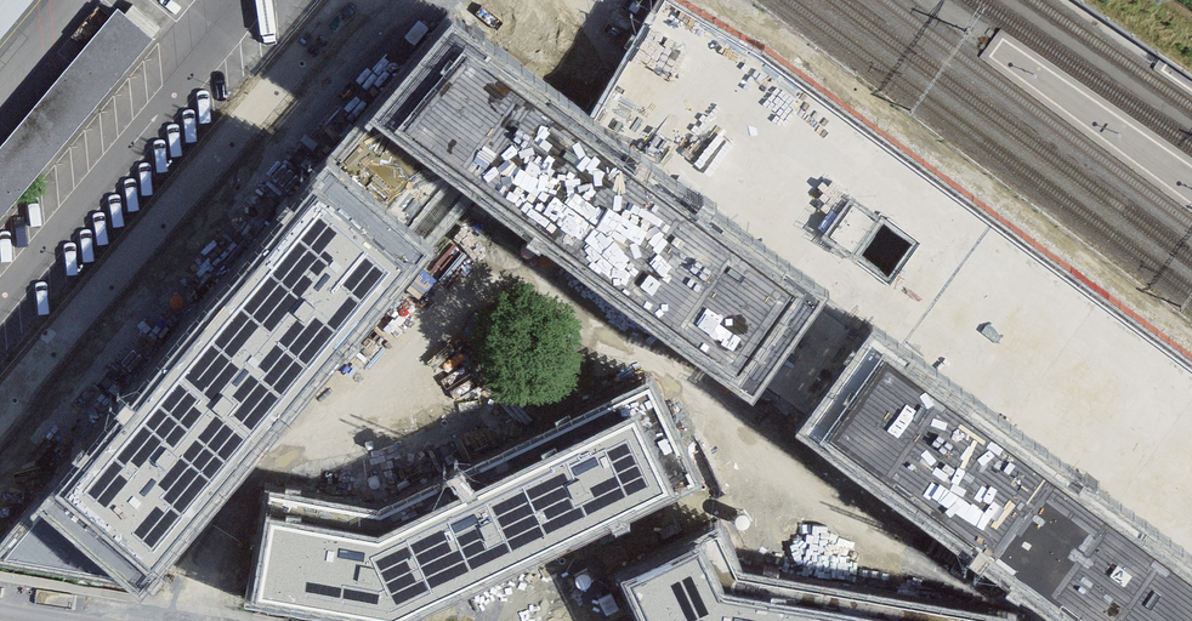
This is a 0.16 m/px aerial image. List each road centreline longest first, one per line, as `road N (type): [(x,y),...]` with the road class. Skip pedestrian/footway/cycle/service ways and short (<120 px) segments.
road 1 (residential): [(0,491),(423,0)]
road 2 (residential): [(510,0),(609,74)]

